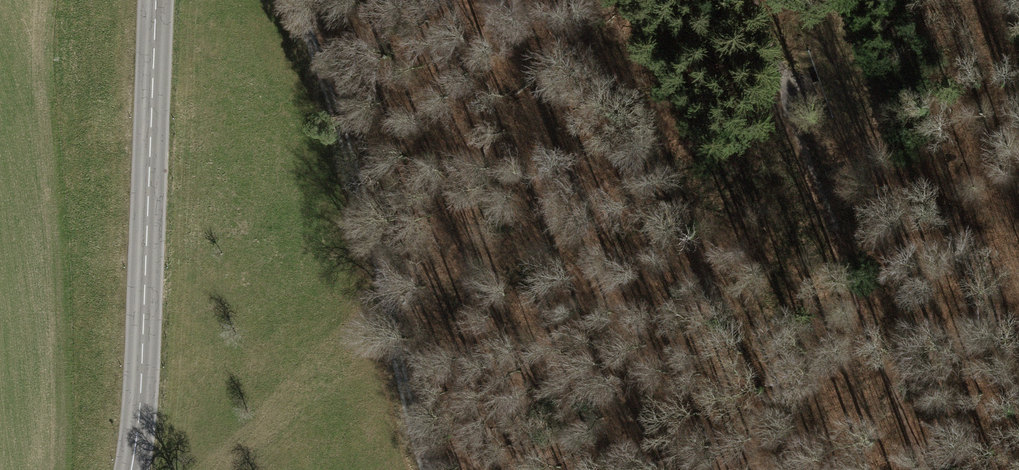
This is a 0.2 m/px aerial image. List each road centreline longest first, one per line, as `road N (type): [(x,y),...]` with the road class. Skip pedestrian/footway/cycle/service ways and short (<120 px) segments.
road 1 (track): [(439,469),(393,341),(331,95),(295,0)]
road 2 (tertiary): [(130,469),(155,0)]
road 3 (track): [(801,152),(774,256),(778,322)]
road 4 (track): [(742,0),(801,152)]

